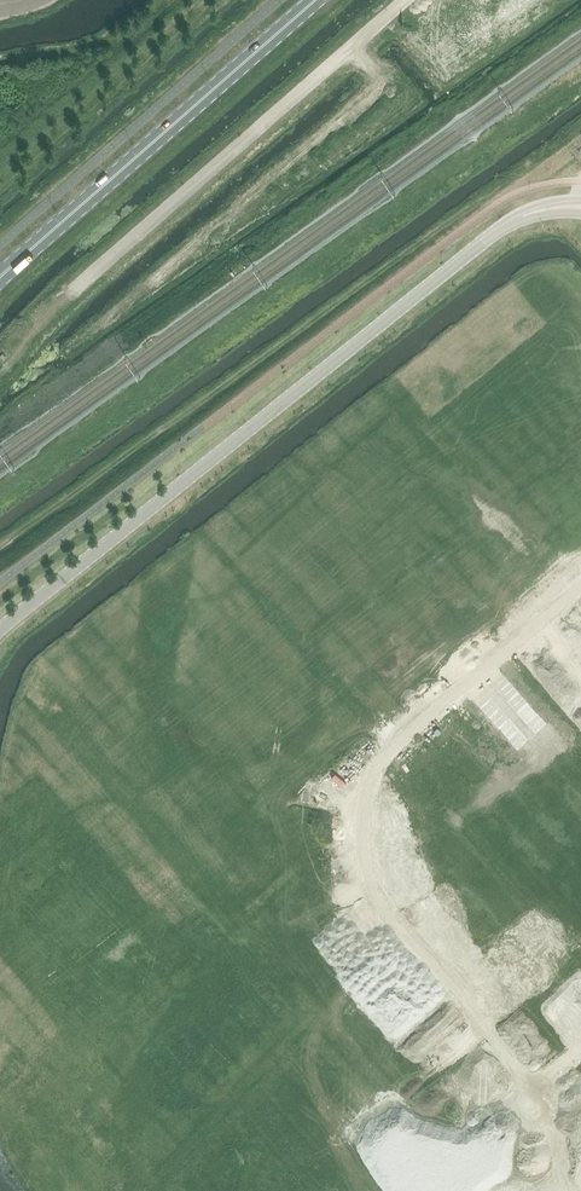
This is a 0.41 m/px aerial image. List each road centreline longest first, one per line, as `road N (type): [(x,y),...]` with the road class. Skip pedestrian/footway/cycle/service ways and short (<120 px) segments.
road 1 (unclassified): [(490,237),(0,631)]
road 2 (unclassified): [(488,1026),(368,880),(370,775),(386,752),(580,584)]
road 3 (residential): [(77,286),(405,0)]
road 4 (primary): [(0,278),(315,0)]

